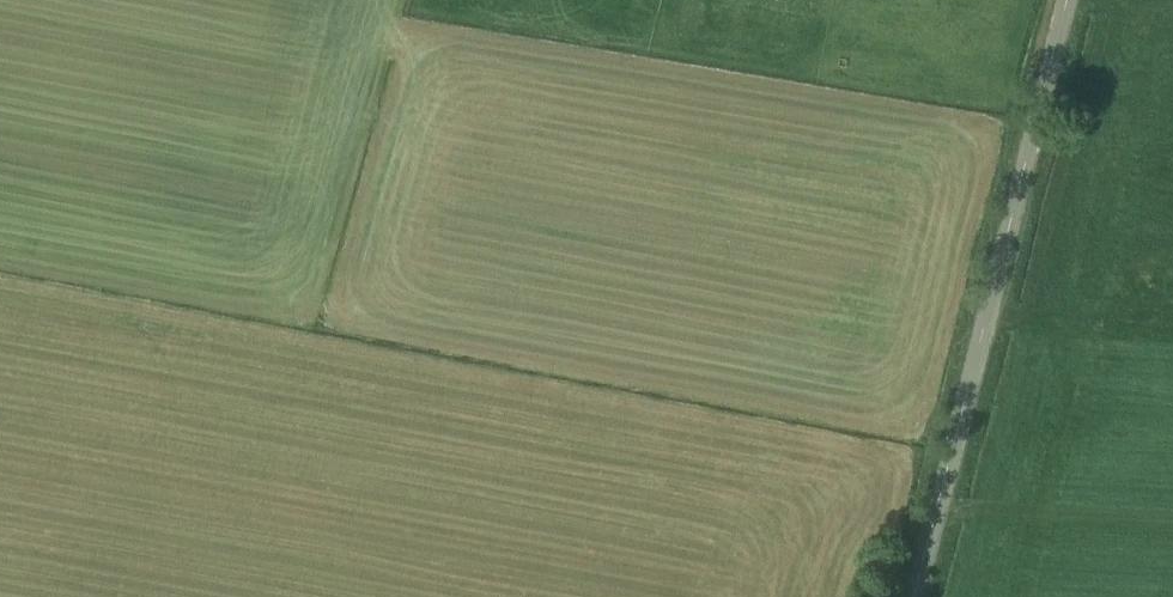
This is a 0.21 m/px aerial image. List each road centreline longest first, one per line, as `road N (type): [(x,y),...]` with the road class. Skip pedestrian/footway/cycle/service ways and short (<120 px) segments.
road 1 (unclassified): [(1065,0),(909,596)]

